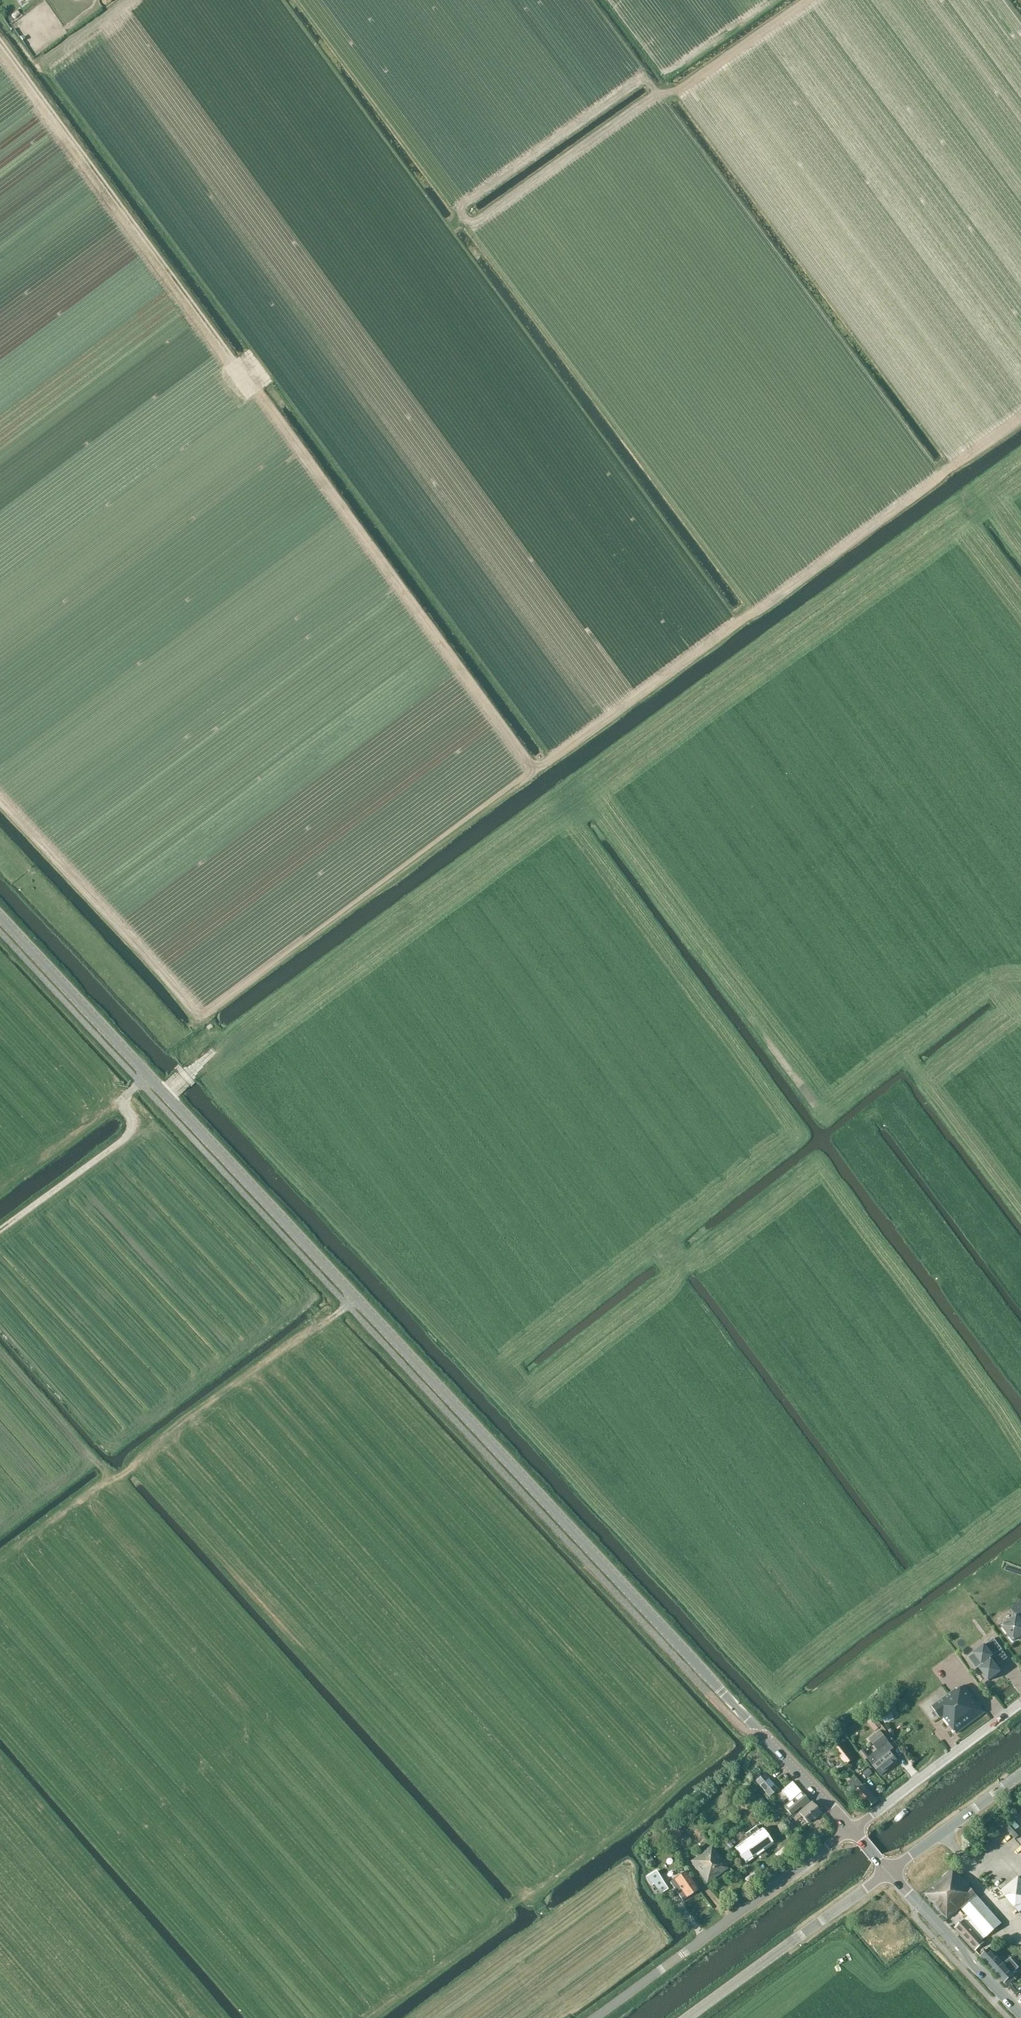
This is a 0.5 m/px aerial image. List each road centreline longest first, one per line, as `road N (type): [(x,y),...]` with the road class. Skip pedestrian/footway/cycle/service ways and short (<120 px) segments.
road 1 (tertiary): [(852,1831),(0,918)]
road 2 (unclassified): [(595,2017),(852,1831)]
road 3 (tertiary): [(688,2017),(887,1873)]
road 4 (unclassified): [(852,1831),(1020,1702)]
road 5 (tertiary): [(1020,2014),(887,1873)]
road 6 (tertiary): [(887,1873),(1020,1774)]

